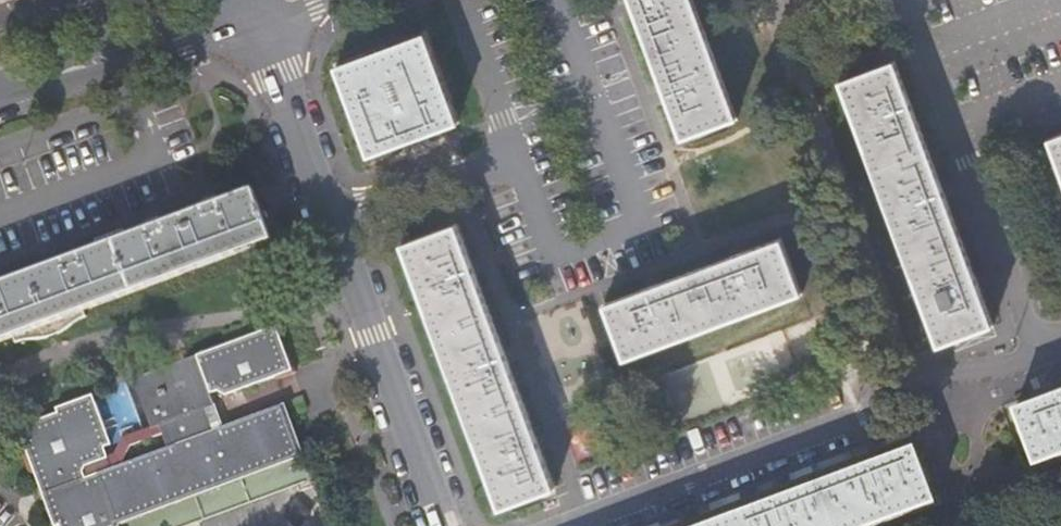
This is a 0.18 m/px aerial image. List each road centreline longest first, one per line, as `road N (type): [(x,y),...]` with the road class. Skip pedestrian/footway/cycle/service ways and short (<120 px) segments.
road 1 (residential): [(259,0),(451,525)]
road 2 (residential): [(928,379),(571,525)]
road 3 (tertiary): [(0,95),(255,0)]
road 4 (residential): [(1060,352),(1035,362),(955,140)]

